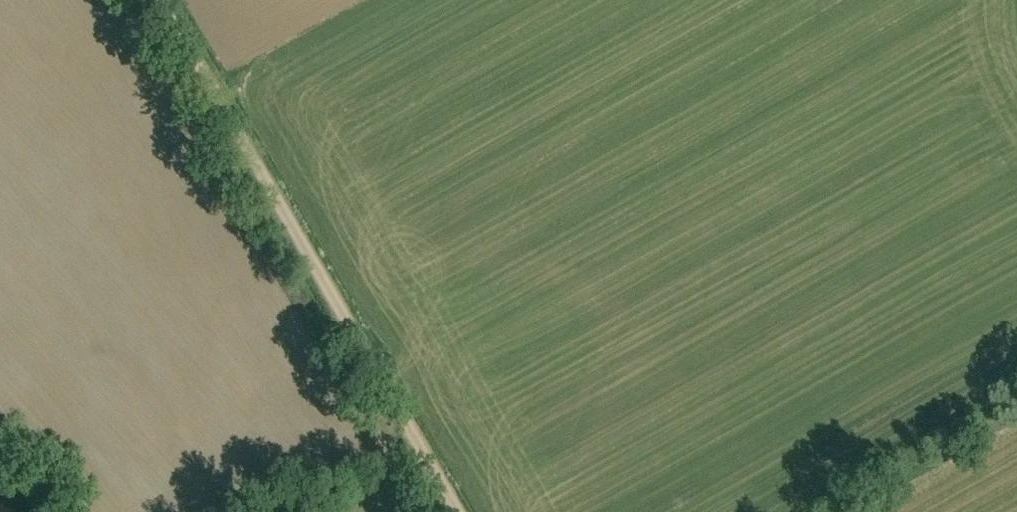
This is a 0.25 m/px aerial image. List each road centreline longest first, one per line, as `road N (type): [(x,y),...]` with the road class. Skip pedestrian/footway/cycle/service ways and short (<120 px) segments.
road 1 (track): [(163,0),(464,511)]

